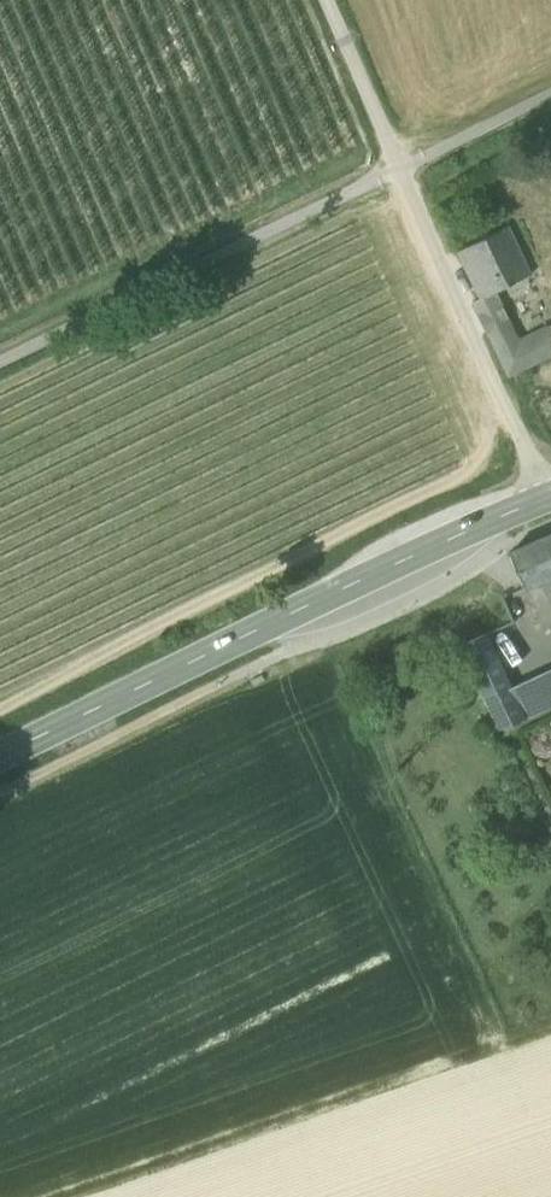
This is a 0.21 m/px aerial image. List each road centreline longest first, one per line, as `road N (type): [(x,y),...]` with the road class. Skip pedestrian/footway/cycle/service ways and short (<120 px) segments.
road 1 (secondary): [(550,494),(0,760)]
road 2 (residential): [(550,476),(477,345),(331,0)]

